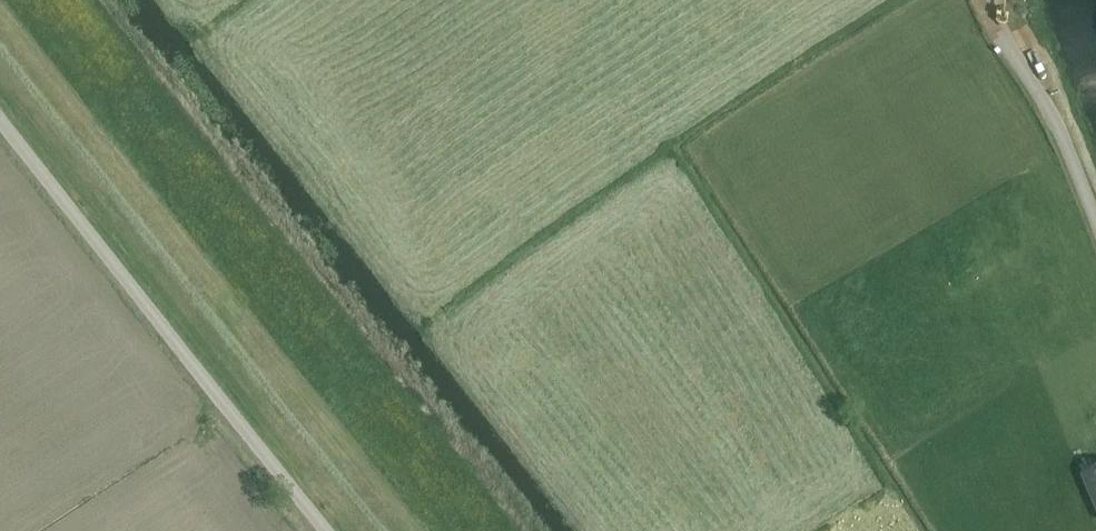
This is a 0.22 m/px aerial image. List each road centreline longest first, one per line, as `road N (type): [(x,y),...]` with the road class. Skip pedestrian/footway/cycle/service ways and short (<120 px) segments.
road 1 (unclassified): [(325,530),(0,125)]
road 2 (unclassified): [(1095,224),(1062,136),(988,0)]

